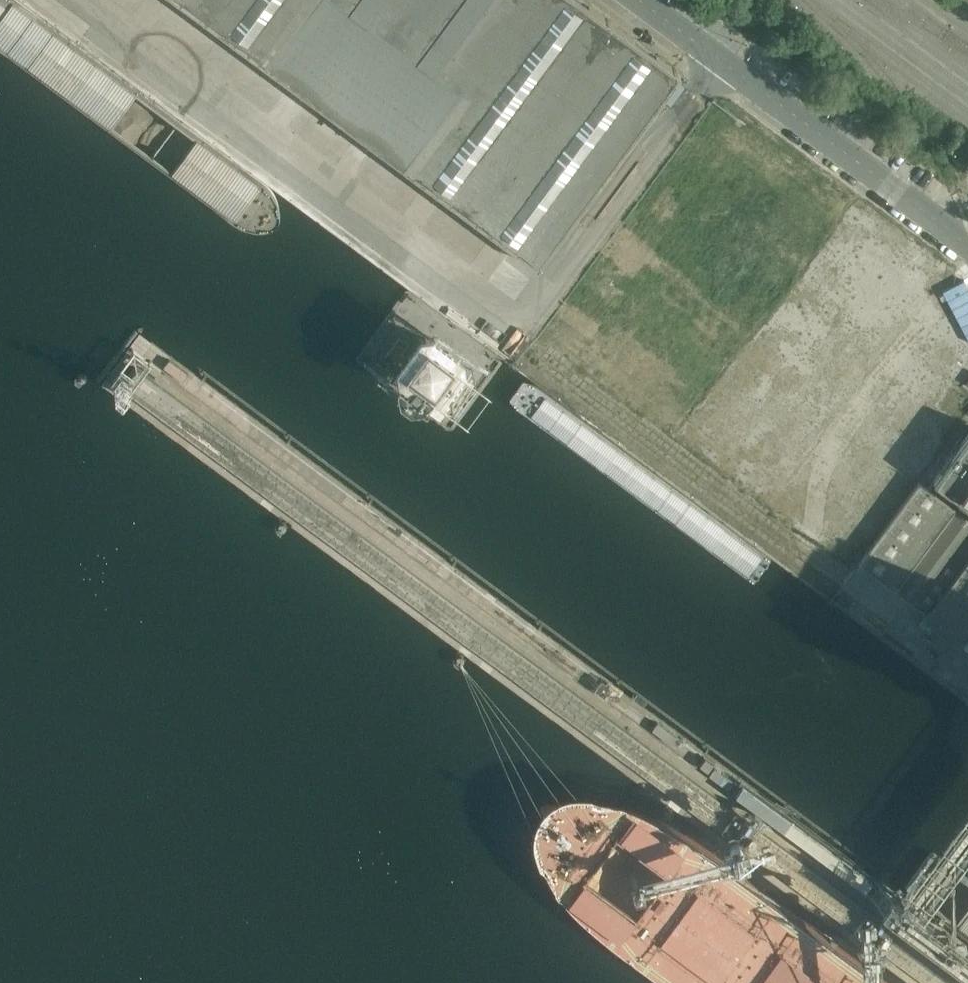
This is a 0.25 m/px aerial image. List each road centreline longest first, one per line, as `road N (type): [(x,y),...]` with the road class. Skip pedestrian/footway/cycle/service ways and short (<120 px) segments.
road 1 (unclassified): [(639,0),(967,245)]

